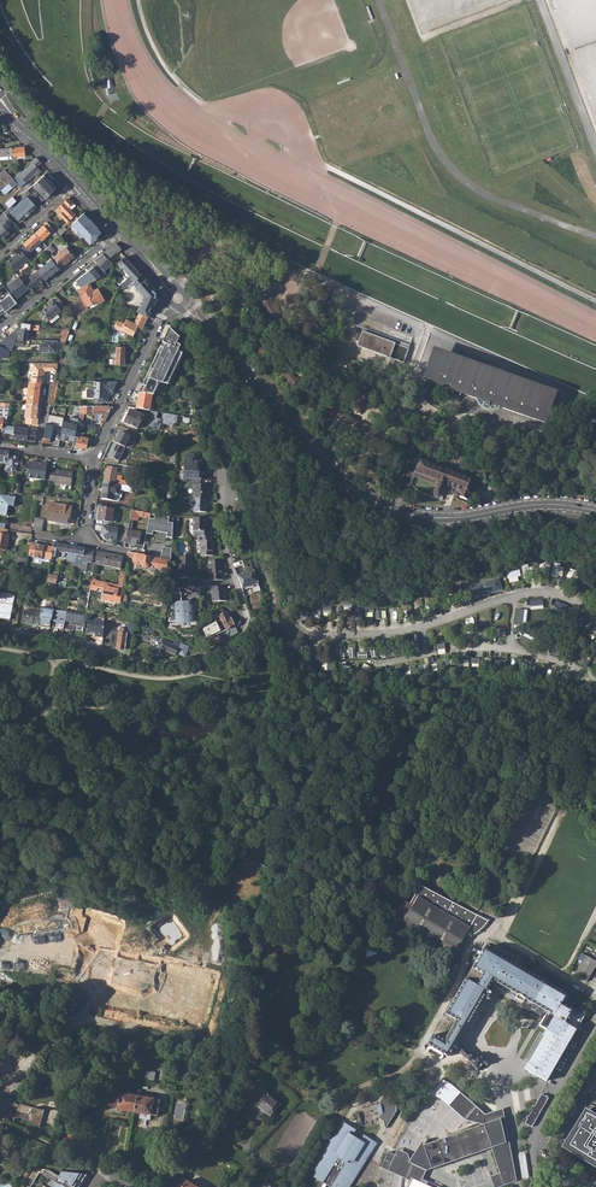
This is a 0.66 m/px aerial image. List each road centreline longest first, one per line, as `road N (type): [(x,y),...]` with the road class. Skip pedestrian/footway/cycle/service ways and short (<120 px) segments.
road 1 (tertiary): [(215,340),(317,456),(380,505),(435,519),(537,506),(595,512)]
road 2 (residential): [(92,458),(168,306)]
road 3 (residential): [(121,232),(0,329)]

